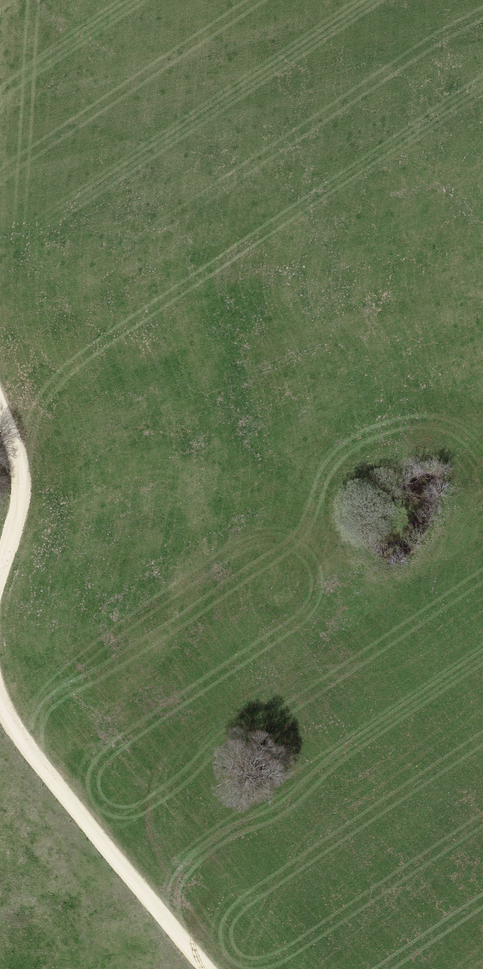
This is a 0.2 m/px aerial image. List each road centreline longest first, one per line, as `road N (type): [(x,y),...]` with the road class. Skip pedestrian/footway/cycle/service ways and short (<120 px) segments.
road 1 (track): [(216,968),(66,795)]
road 2 (track): [(0,417),(26,501),(0,585)]

